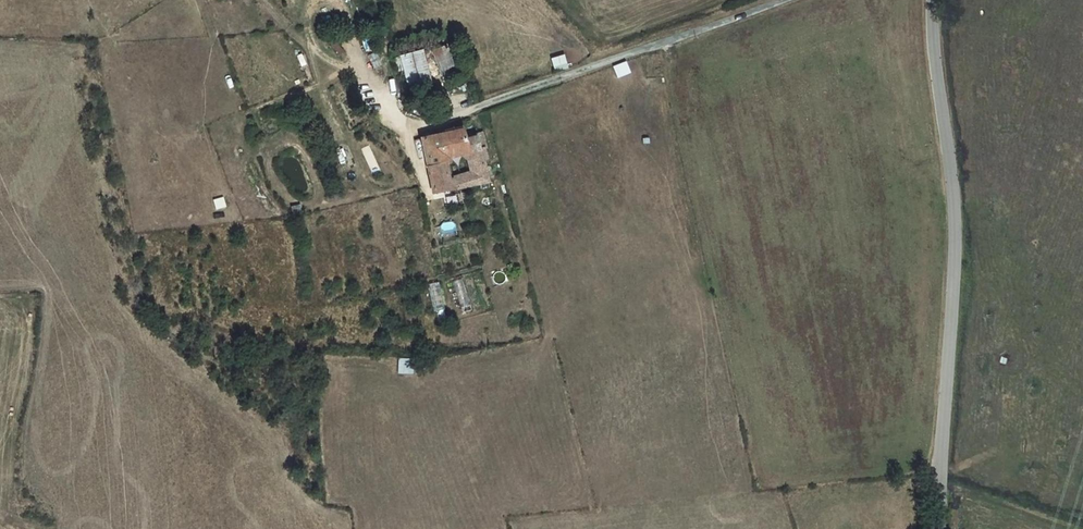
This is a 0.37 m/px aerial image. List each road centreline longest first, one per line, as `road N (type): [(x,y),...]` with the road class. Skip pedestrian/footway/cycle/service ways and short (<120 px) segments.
road 1 (unclassified): [(939,528),(954,219),(933,0)]
road 2 (residential): [(415,128),(774,0)]

